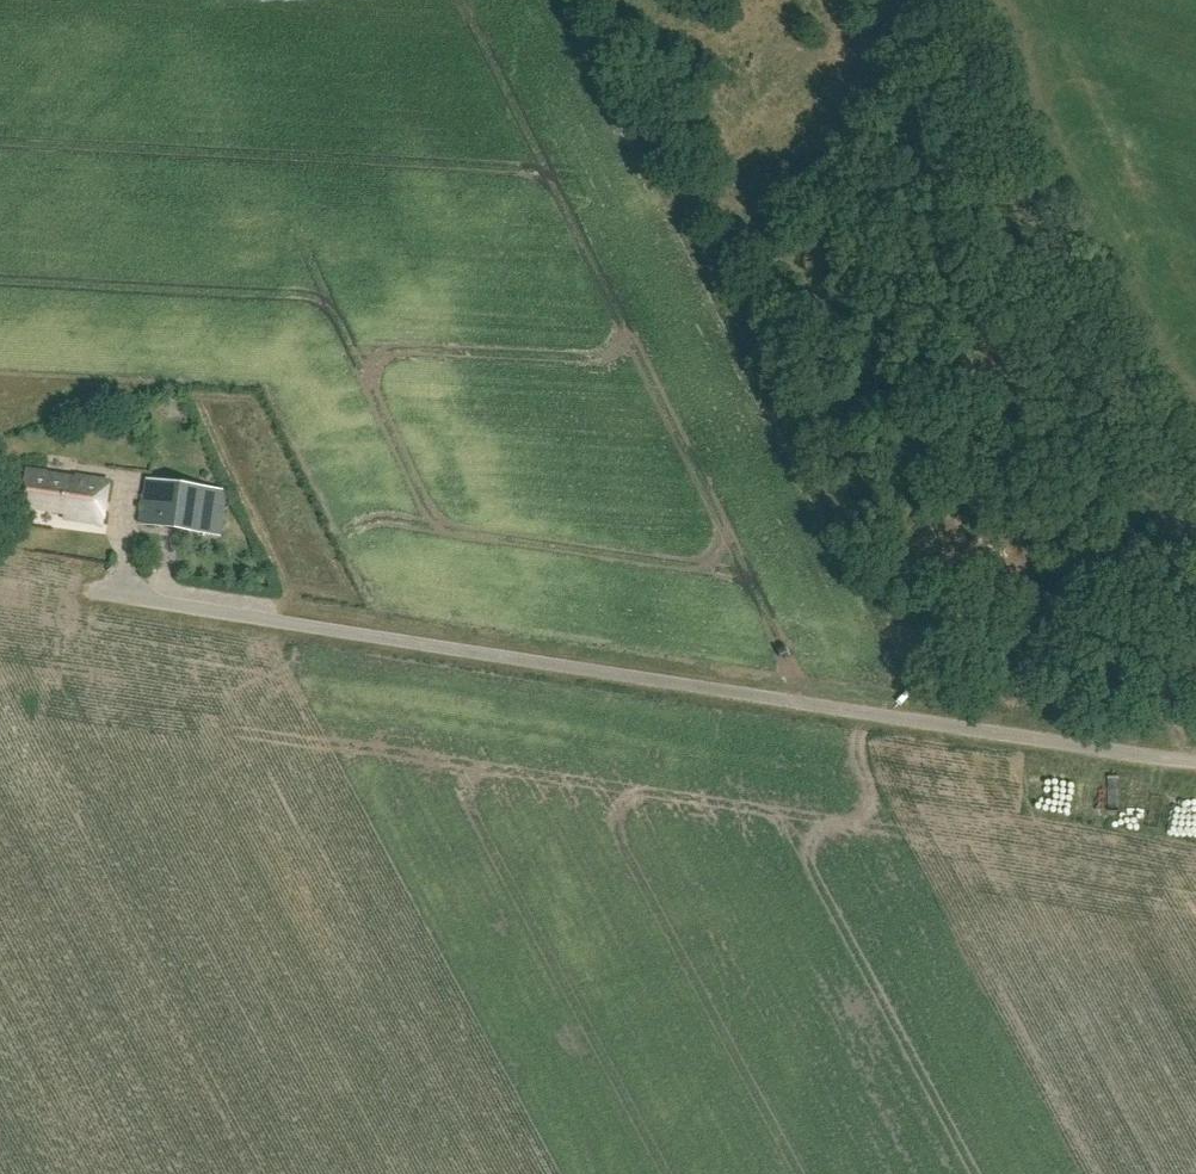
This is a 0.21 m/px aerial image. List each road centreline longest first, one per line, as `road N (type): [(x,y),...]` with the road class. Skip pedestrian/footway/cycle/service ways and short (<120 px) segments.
road 1 (unclassified): [(1195,761),(128,594)]
road 2 (tertiary): [(1195,518),(932,0)]

